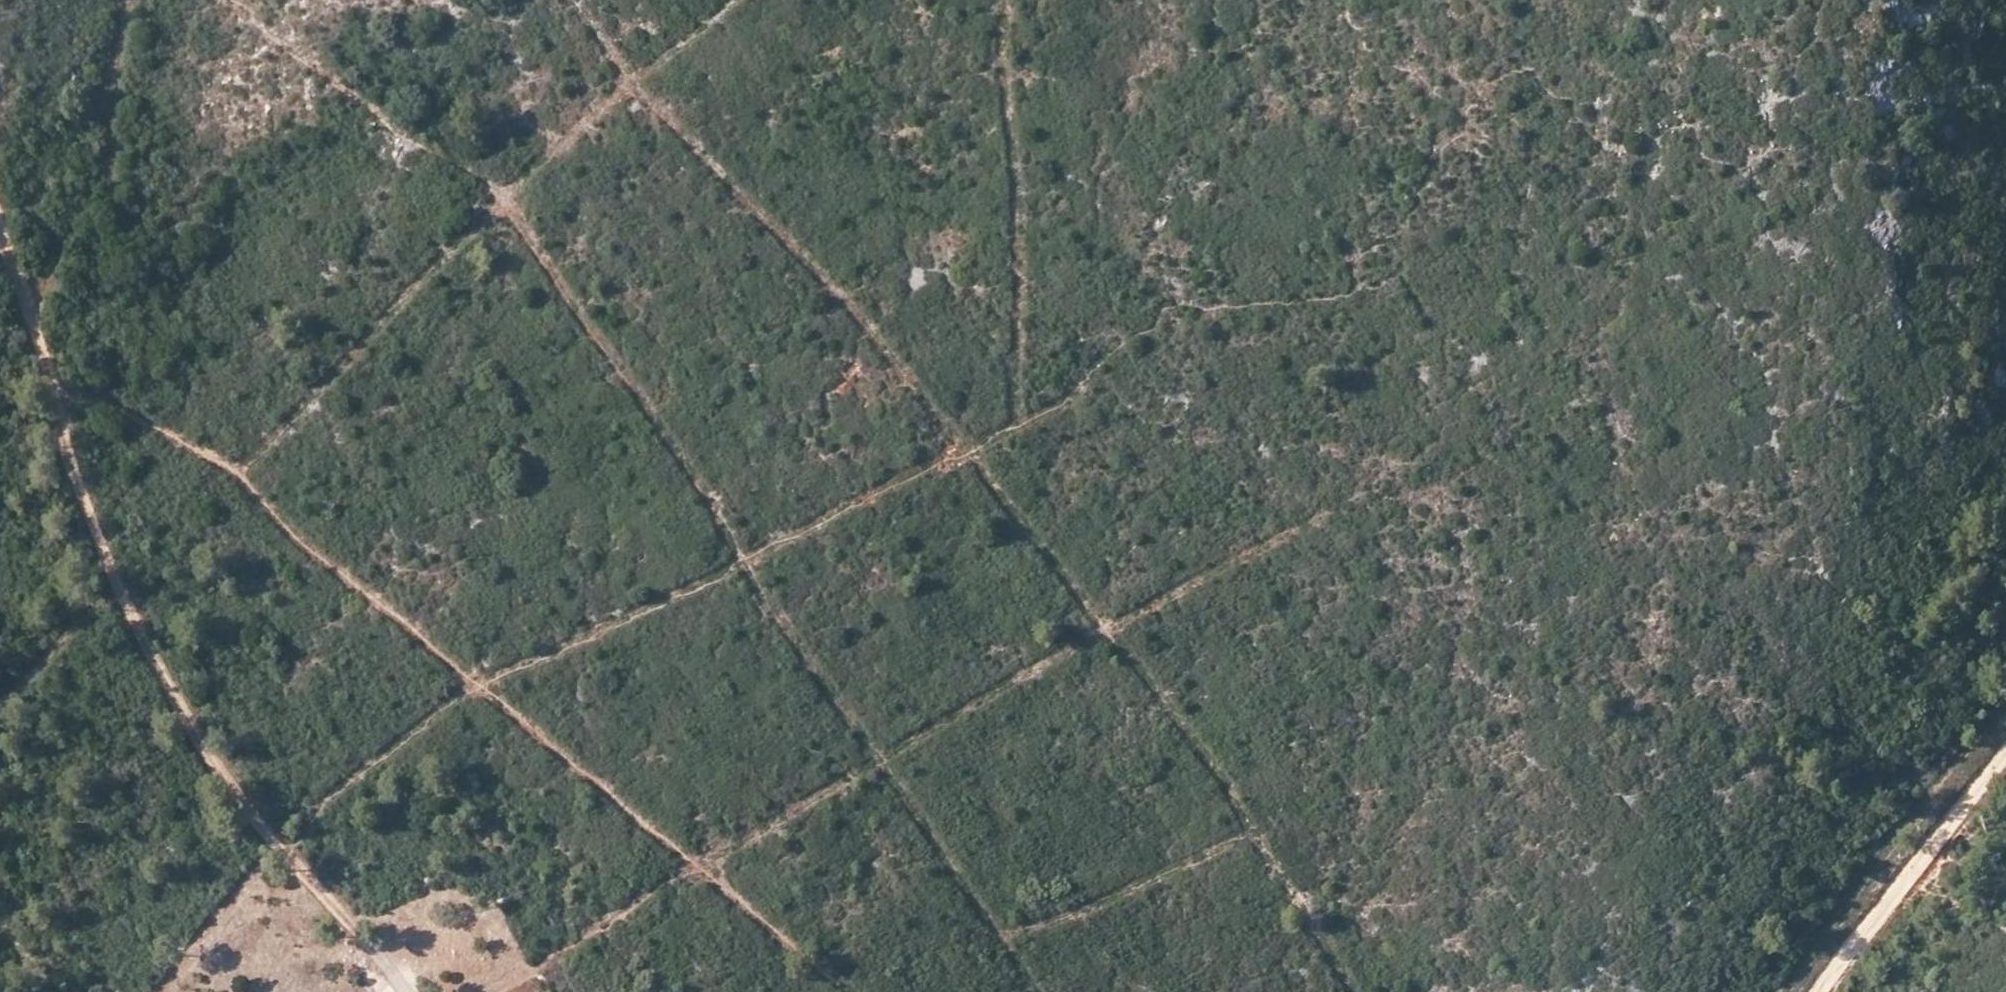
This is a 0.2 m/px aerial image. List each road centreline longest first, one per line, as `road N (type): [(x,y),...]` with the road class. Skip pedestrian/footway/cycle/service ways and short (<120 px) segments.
road 1 (track): [(0,222),(57,395),(63,449),(191,726),(247,818),(390,966)]
road 2 (track): [(2005,754),(1814,991)]

